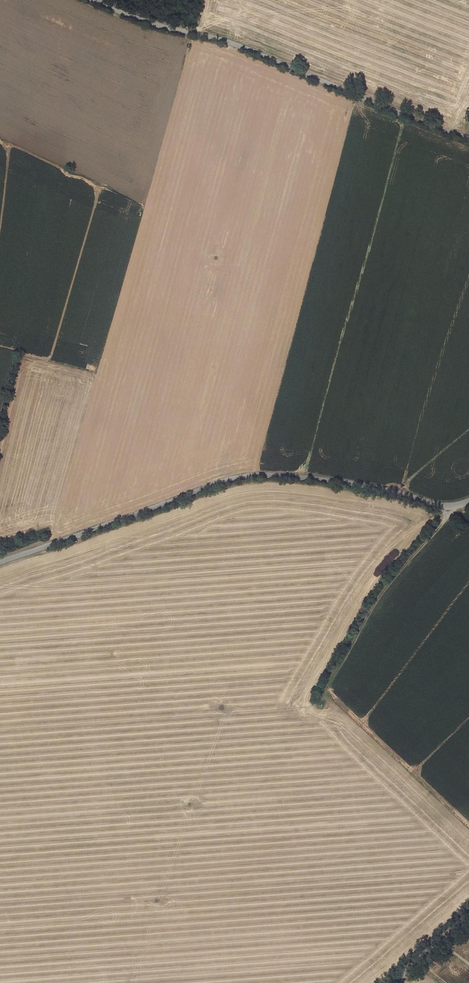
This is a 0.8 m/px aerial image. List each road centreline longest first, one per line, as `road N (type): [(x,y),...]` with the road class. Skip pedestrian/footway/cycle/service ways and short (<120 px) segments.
road 1 (unclassified): [(0,563),(242,477),(289,475),(445,506),(468,501)]
road 2 (unclassified): [(468,138),(229,43),(92,0)]

